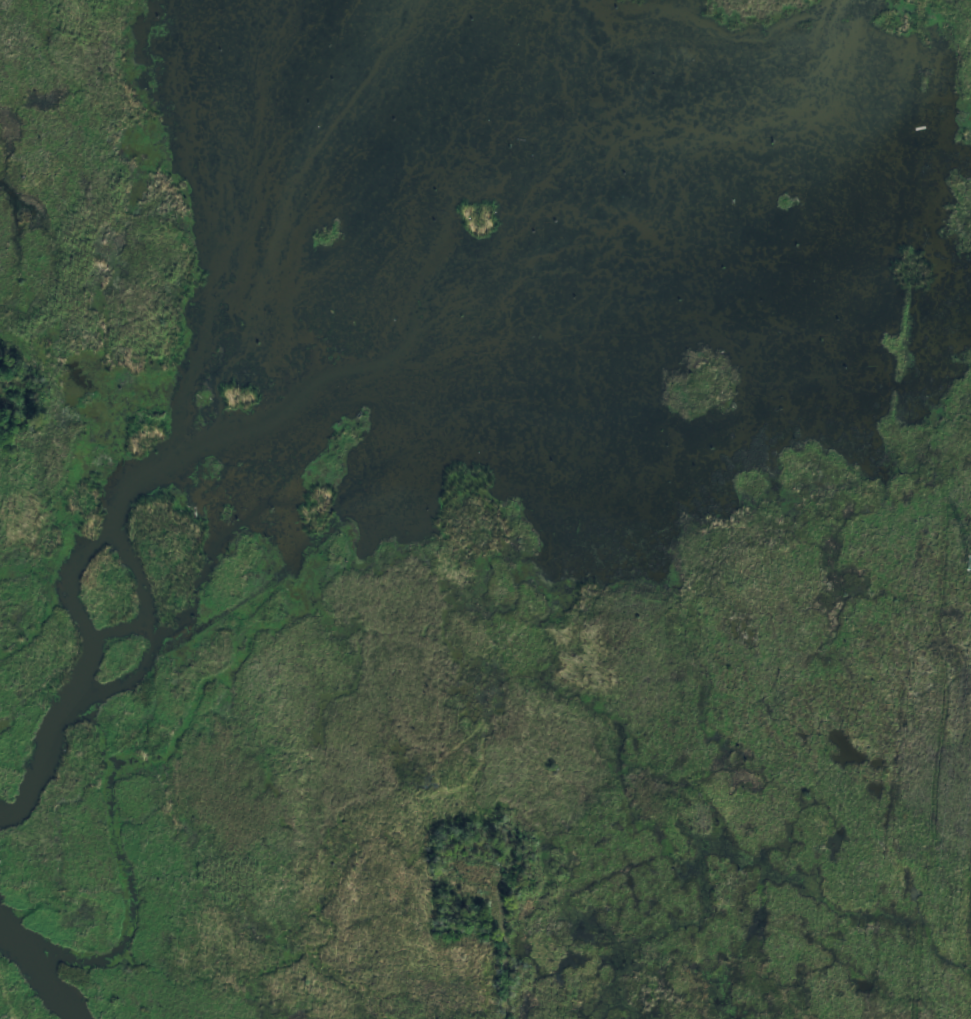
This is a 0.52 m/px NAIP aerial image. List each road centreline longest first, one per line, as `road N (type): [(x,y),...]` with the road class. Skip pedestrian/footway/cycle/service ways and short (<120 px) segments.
road 1 (residential): [(465,877),(499,933),(505,1018)]

